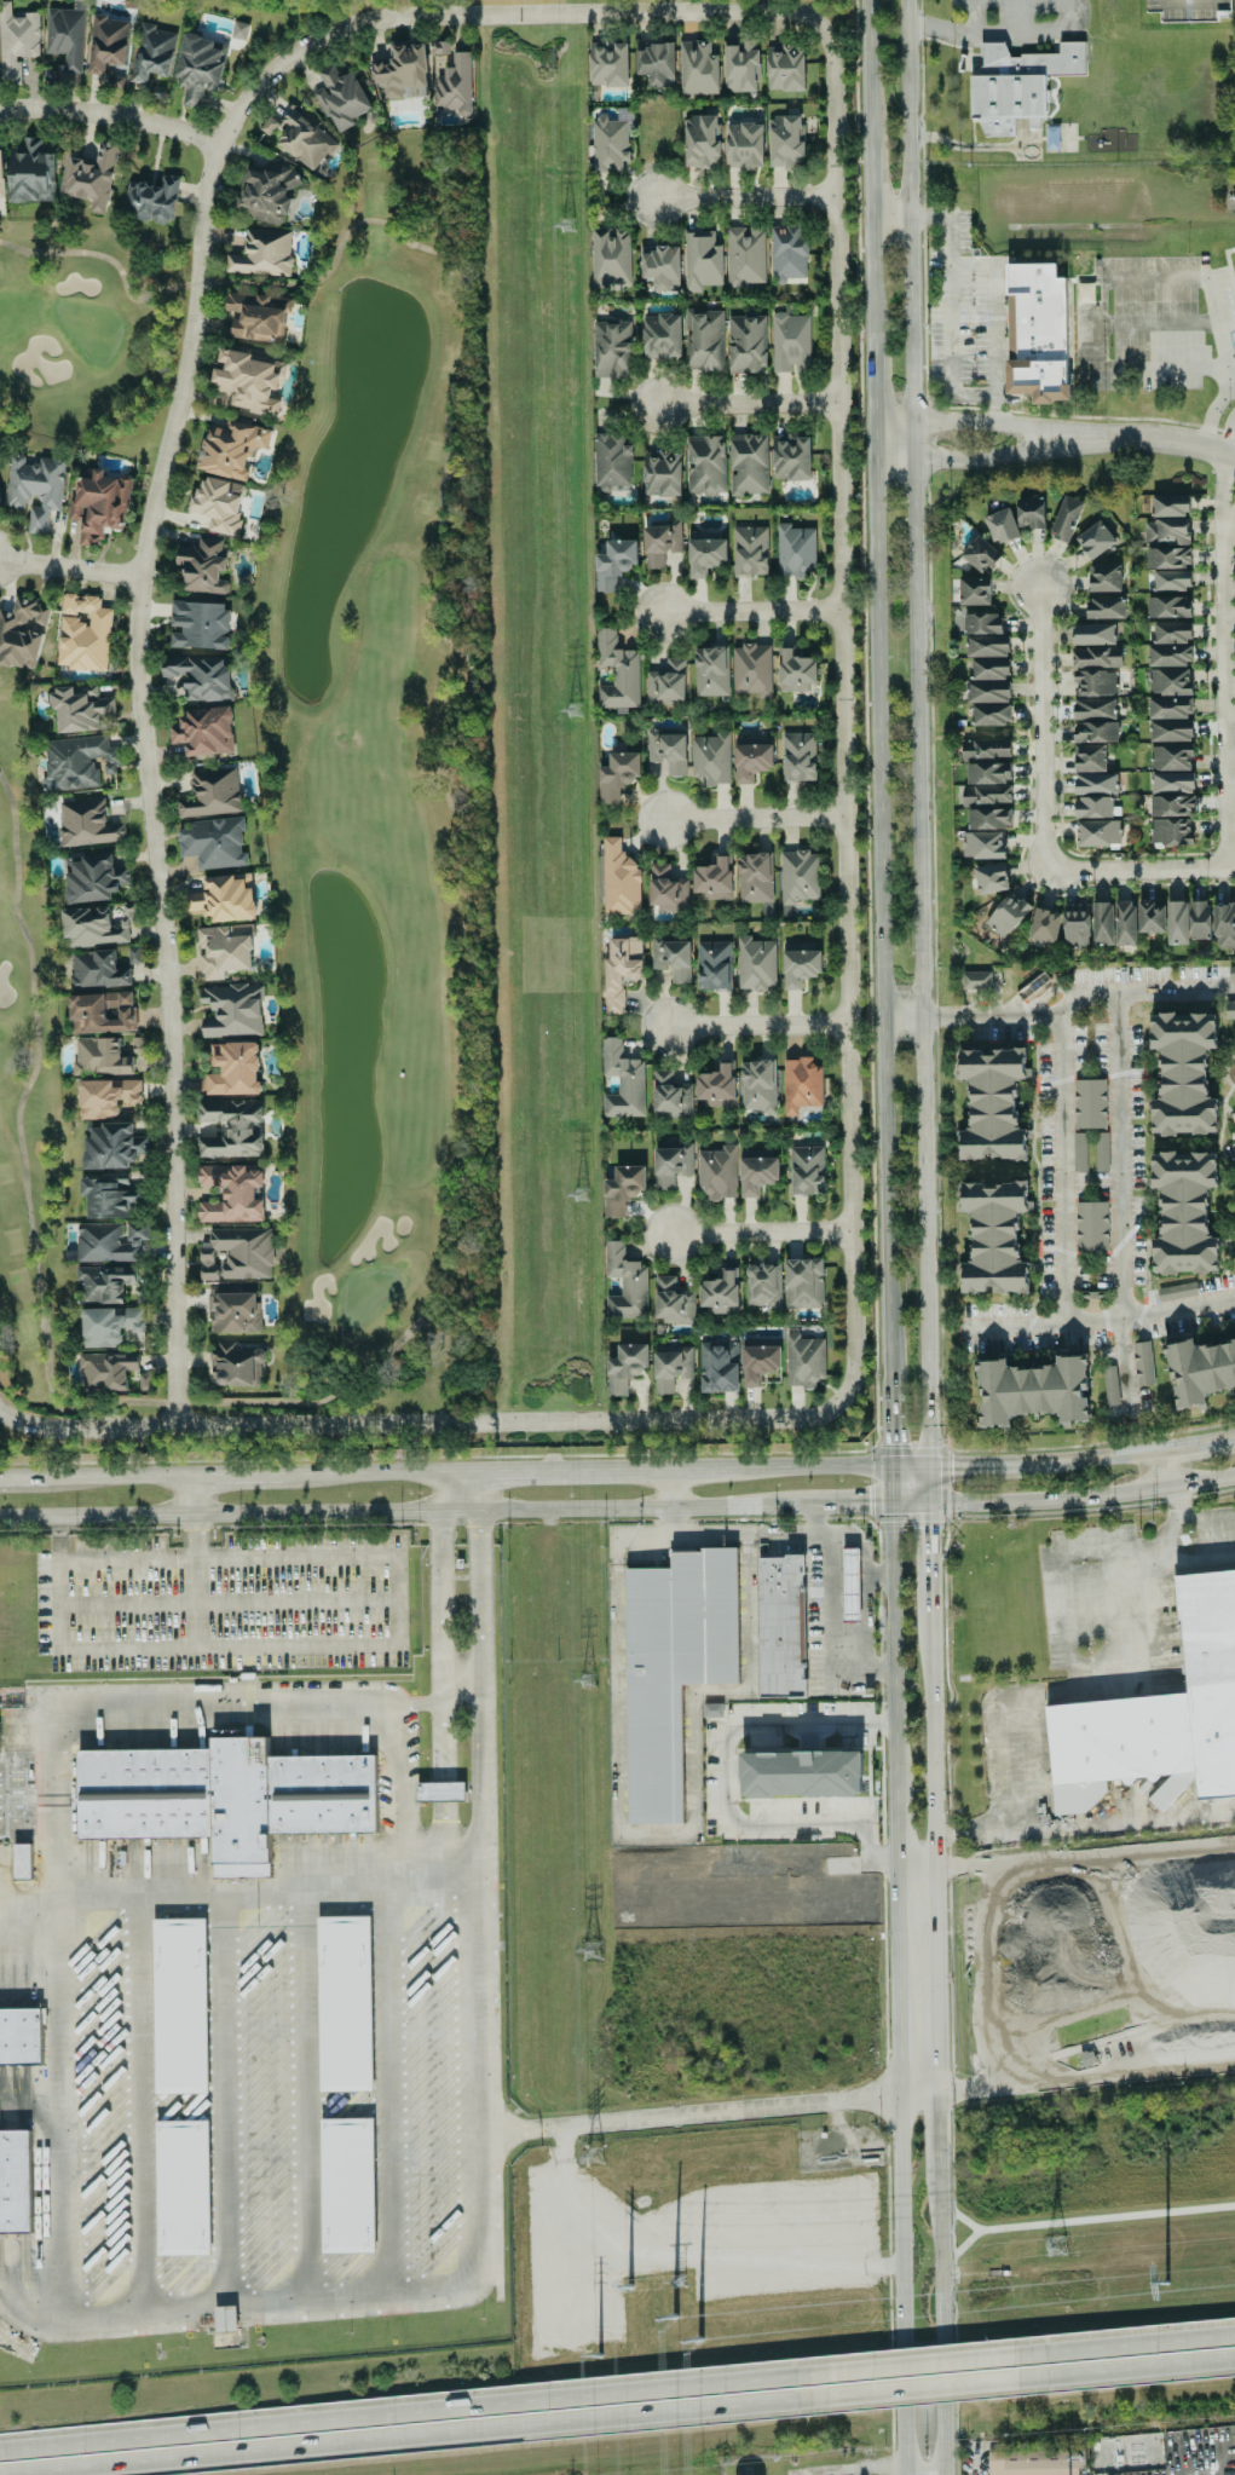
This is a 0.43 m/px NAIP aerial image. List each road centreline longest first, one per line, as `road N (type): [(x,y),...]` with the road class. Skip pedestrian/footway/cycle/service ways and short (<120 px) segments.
road 1 (secondary): [(929,1465),(906,0)]
road 2 (secondary): [(867,0),(889,1392)]
road 3 (residential): [(816,23),(830,51),(850,1231),(852,1373),(830,1403)]
road 4 (residential): [(178,1424),(169,1042),(132,702),(132,577),(186,352),(204,181),(218,139)]
road 5 (residential): [(0,1411),(29,1426),(502,1424),(783,1418),(830,1403)]
road 6 (motorway): [(827,2366),(0,2444)]
road 7 (motorway): [(60,2474),(829,2401)]
road 8 (residential): [(218,139),(254,86),(306,47),(374,16),(792,12),(816,23)]
road 9 (secondary): [(937,2093),(930,1592)]
road 10 (residential): [(1234,1298),(1126,1319),(1062,1317),(1060,1010)]
road 11 (secondary): [(475,1511),(890,1502)]
road 12 (residential): [(475,1886),(472,2285)]
road 13 (secondary): [(898,2092),(903,2474)]
road 14 (residential): [(475,1886),(475,1511)]
road 15 (residential): [(1218,521),(1225,869)]
road 16 (residential): [(1116,991),(1126,1319)]
road 17 (secondary): [(890,1502),(894,1801)]
road 18 (secondary): [(943,2474),(939,2181)]
road 19 (residential): [(1039,581),(1040,843),(1052,862)]
road 20 (secondary): [(192,1512),(475,1511)]
road 21 (residential): [(966,1014),(1060,1010),(1083,991),(1234,989)]
road 22 (secondary): [(743,1466),(473,1470)]
road 23 (secondary): [(929,1505),(1171,1487)]
road 24 (residential): [(0,109),(126,115),(218,139)]
road 25 (motorway): [(1234,2328),(1018,2348)]
road 26 (motorway): [(1020,2383),(1234,2363)]
road 27 (residential): [(648,1023),(847,1023)]
road 28 (residential): [(648,825),(846,817)]
road 29 (residential): [(644,406),(839,406)]
road 30 (residential): [(648,611),(842,611)]
road 31 (secondary): [(0,1517),(192,1512)]
road 32 (motorway): [(829,2401),(1020,2383)]
road 33 (motorway): [(1018,2348),(827,2366)]
road 34 (secondary): [(473,1470),(282,1472)]
road 35 (tertiary): [(876,438),(912,458),(962,458),(1056,437)]
road 36 (tertiary): [(1056,437),(995,423),(912,420),(876,438)]
road 37 (residential): [(1052,862),(1075,871),(1234,868)]
road 38 (tertiary): [(1056,437),(1213,448),(1234,458)]
road 39 (residential): [(653,200),(833,198)]
road 40 (residential): [(671,1234),(850,1231)]
road 41 (secondary): [(1166,1444),(1015,1460)]
road 42 (secondary): [(890,1465),(743,1466)]
road 43 (secondary): [(191,1473),(46,1477)]
road 44 (residential): [(0,562),(132,577)]
road 45 (secondary): [(895,1875),(896,1998)]

